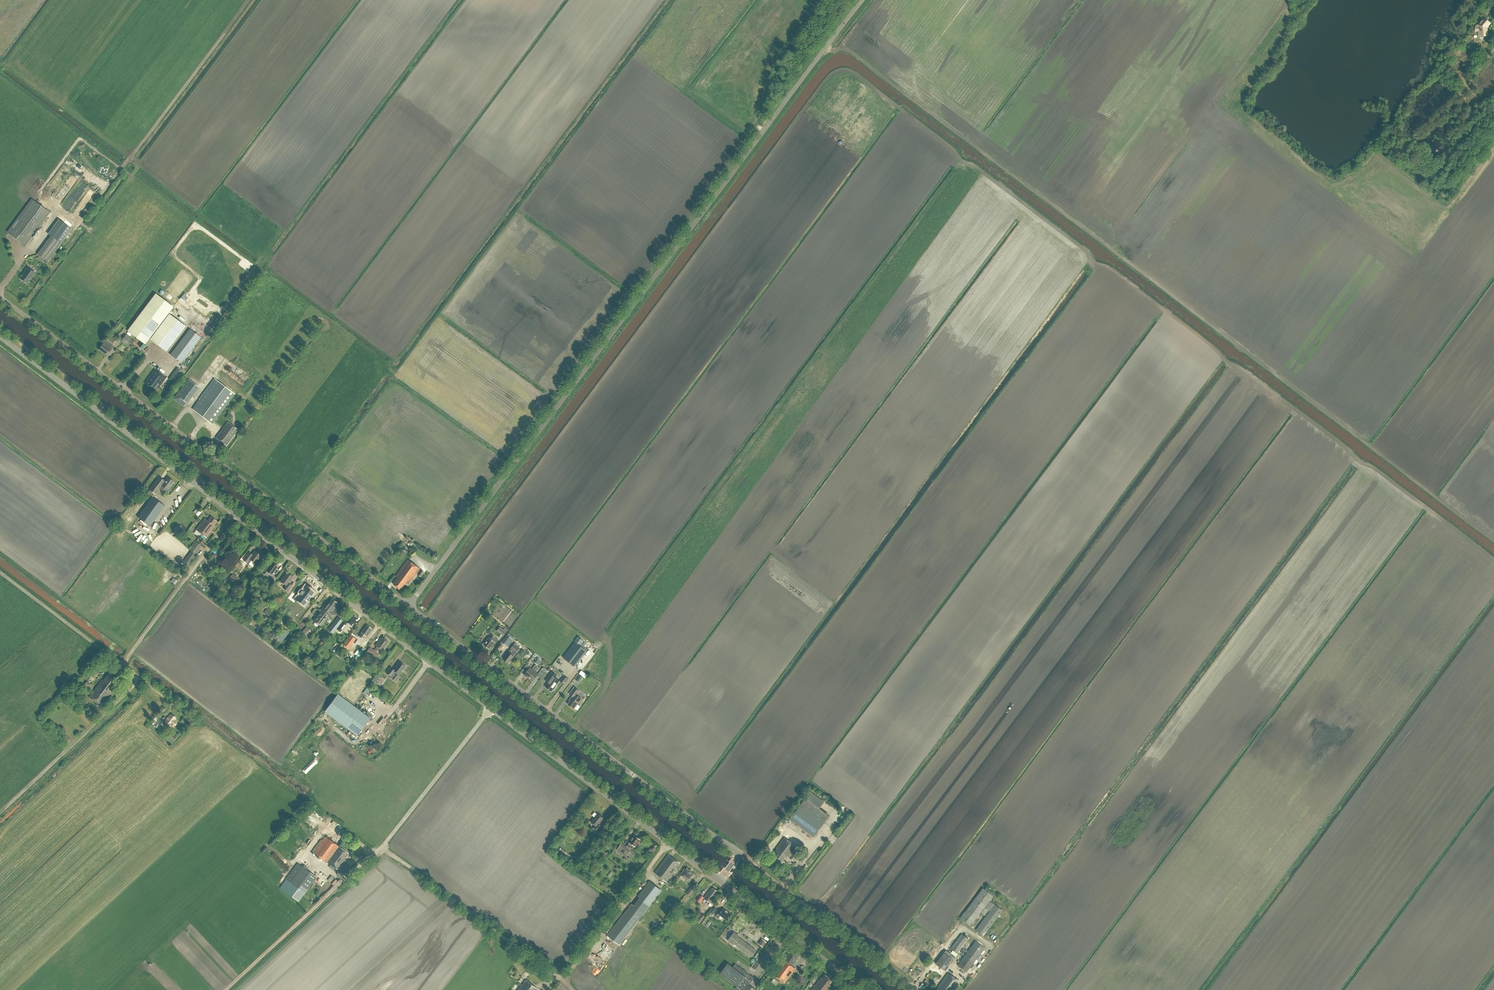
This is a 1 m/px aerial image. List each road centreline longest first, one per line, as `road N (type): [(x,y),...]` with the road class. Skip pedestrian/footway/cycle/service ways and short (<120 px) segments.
road 1 (unclassified): [(409,606),(862,0)]
road 2 (tertiary): [(719,881),(234,513)]
road 3 (unclassified): [(409,606),(0,297)]
road 4 (unclassified): [(739,854),(409,606)]
road 5 (tertiary): [(234,513),(0,336)]
road 6 (track): [(57,213),(76,226),(224,35)]
road 7 (unclassified): [(917,989),(739,854)]
road 8 (track): [(383,846),(554,978)]
road 9 (track): [(122,664),(135,685),(0,814)]
road 10 (track): [(668,842),(568,975),(543,989)]
road 11 (tertiary): [(864,989),(719,881)]
road 12 (unclassified): [(129,654),(234,513)]
road 13 (unclassified): [(129,654),(122,664),(0,572)]

